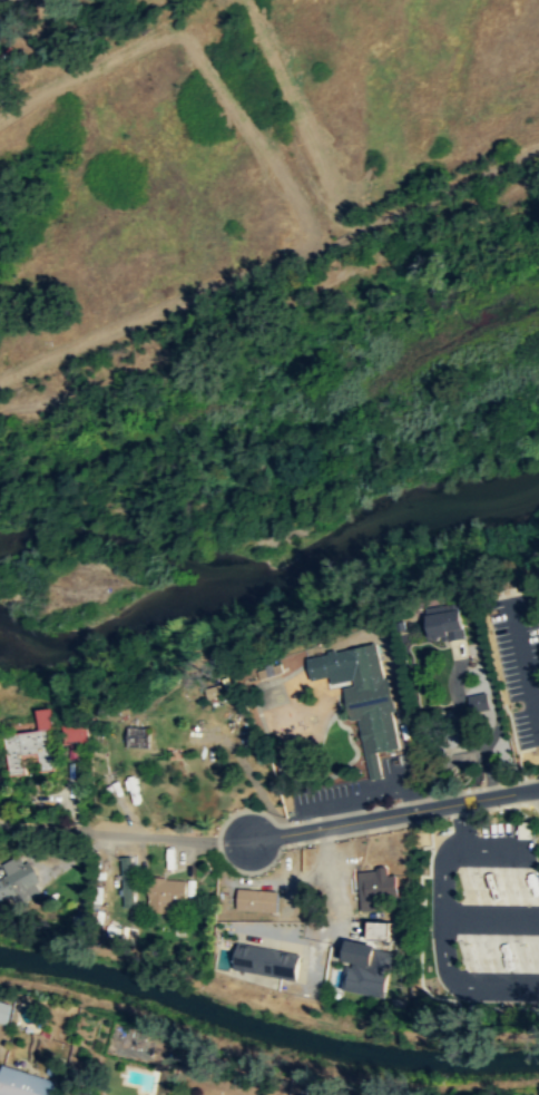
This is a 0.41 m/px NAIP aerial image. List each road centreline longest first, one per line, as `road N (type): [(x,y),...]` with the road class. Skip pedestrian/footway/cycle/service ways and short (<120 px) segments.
road 1 (track): [(538,148),(0,382)]
road 2 (residential): [(538,789),(247,842)]

